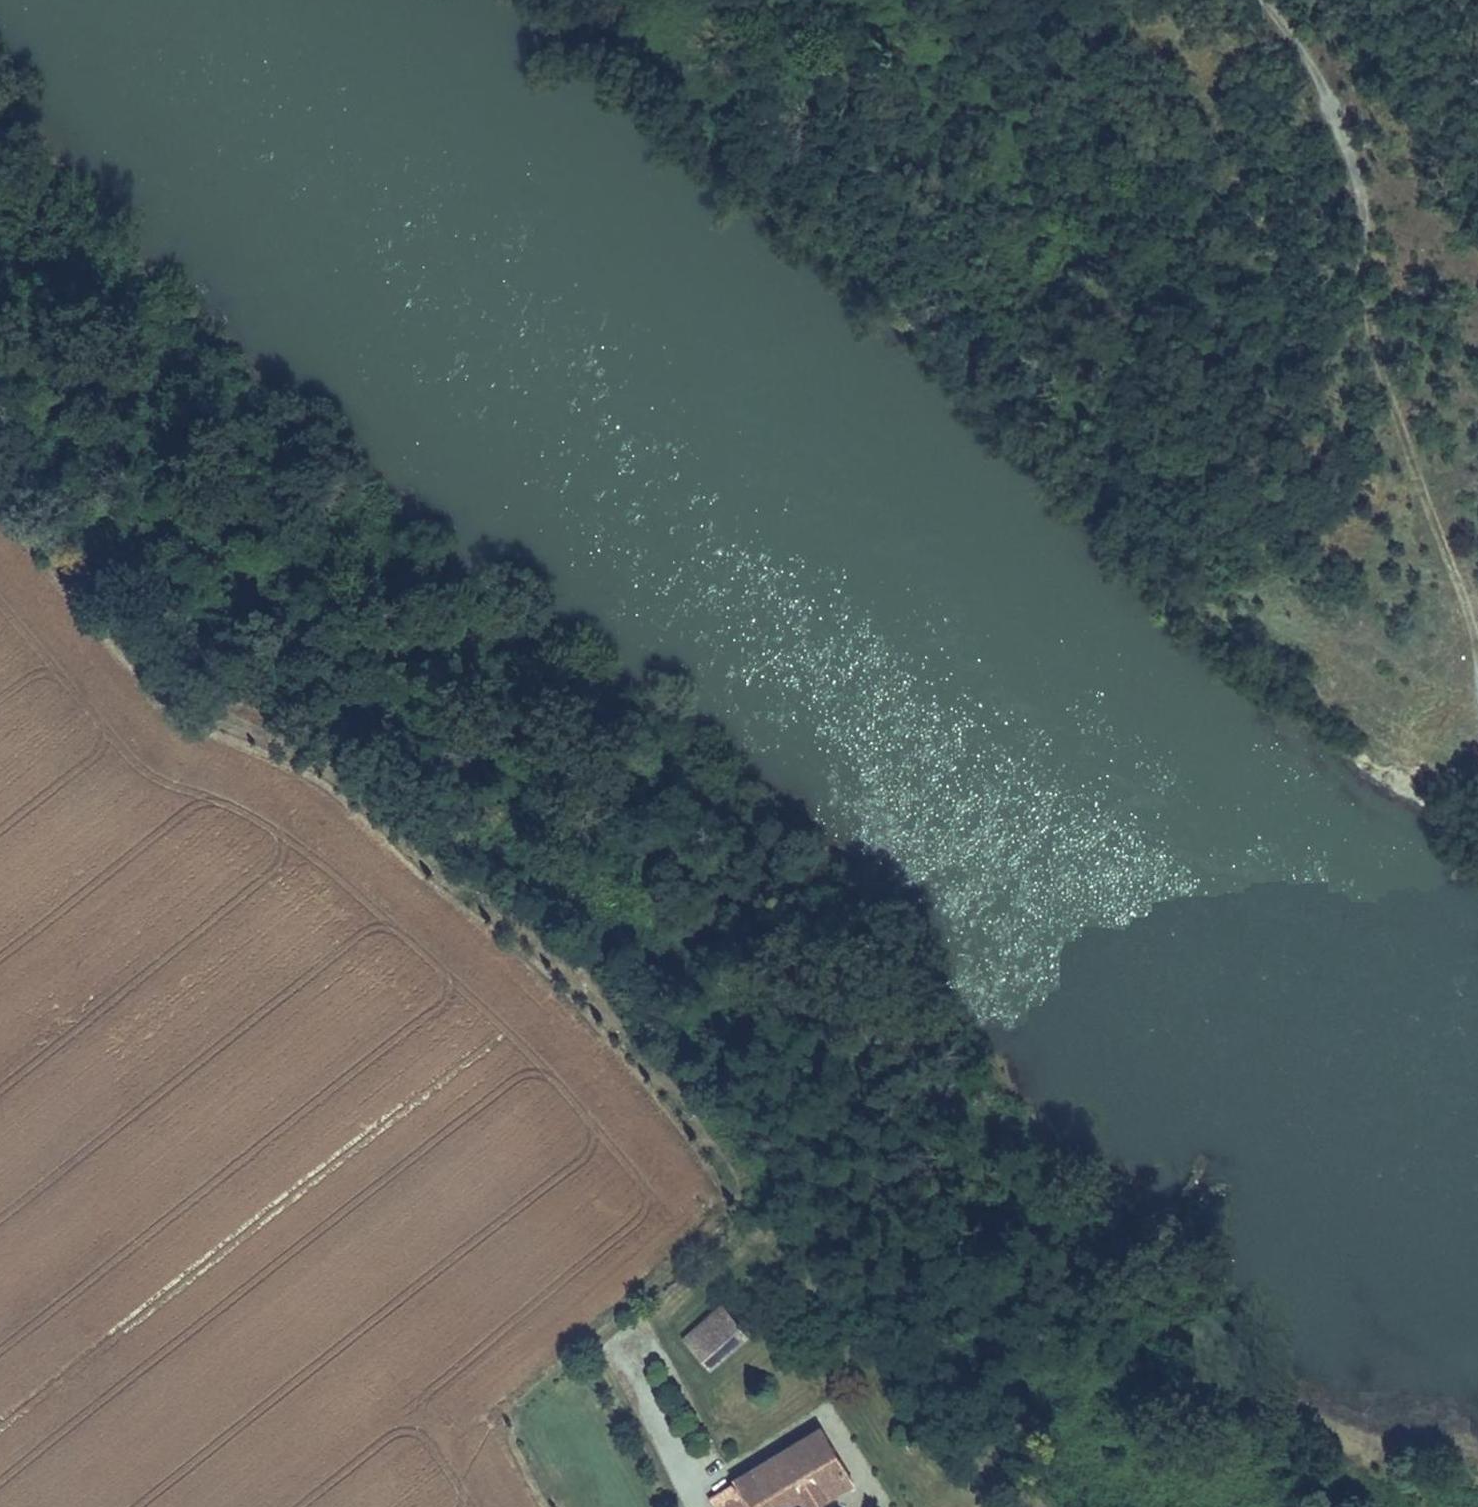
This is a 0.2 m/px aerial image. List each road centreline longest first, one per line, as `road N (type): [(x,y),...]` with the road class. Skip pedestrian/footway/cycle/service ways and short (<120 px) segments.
road 1 (track): [(1275,0),(1306,38),(1359,156),(1372,331),(1477,596)]
road 2 (residential): [(700,1506),(632,1371)]

